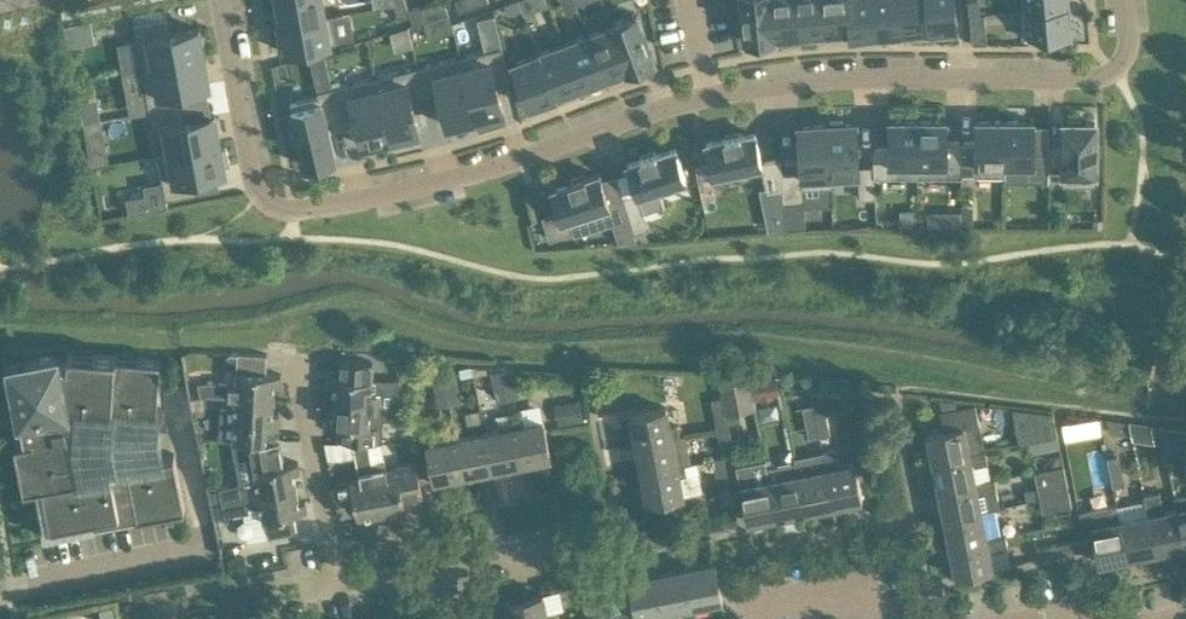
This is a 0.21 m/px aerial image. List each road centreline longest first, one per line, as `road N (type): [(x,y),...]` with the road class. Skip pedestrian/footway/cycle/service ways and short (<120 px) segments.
road 1 (residential): [(220,0),(248,173),(269,203),(306,213),(504,166),(649,112),(776,84),(1097,75),(1116,68),(1128,45),(1125,0)]
road 2 (residential): [(299,361),(339,582)]
road 3 (residential): [(447,563),(585,531)]

